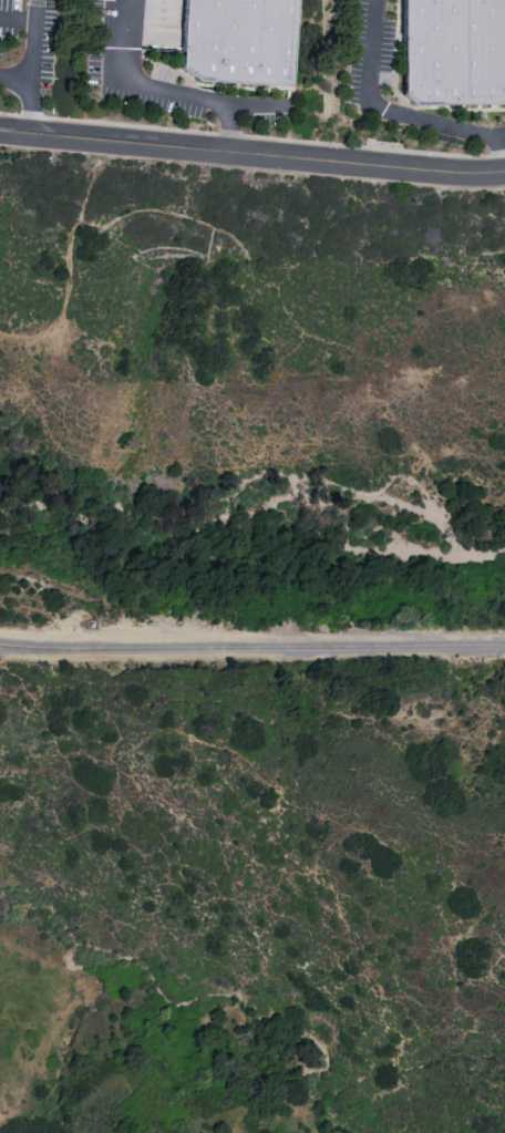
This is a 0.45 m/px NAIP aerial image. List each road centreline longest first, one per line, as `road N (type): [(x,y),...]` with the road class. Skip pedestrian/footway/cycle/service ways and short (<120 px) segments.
road 1 (tertiary): [(504,169),(463,174),(0,132)]

